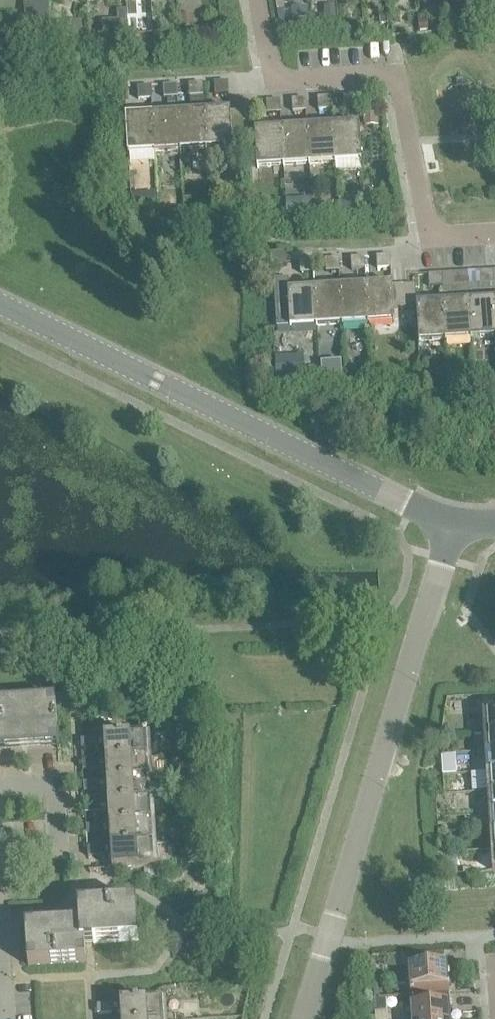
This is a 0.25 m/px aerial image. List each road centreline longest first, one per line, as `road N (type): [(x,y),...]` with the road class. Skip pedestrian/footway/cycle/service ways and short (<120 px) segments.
road 1 (unclassified): [(302,1018),(453,522)]
road 2 (tertiary): [(0,302),(453,522)]
road 3 (residential): [(494,233),(441,236),(425,218),(399,94),(385,73),(272,76),(254,0)]
road 4 (residential): [(0,783),(53,780),(57,848)]

